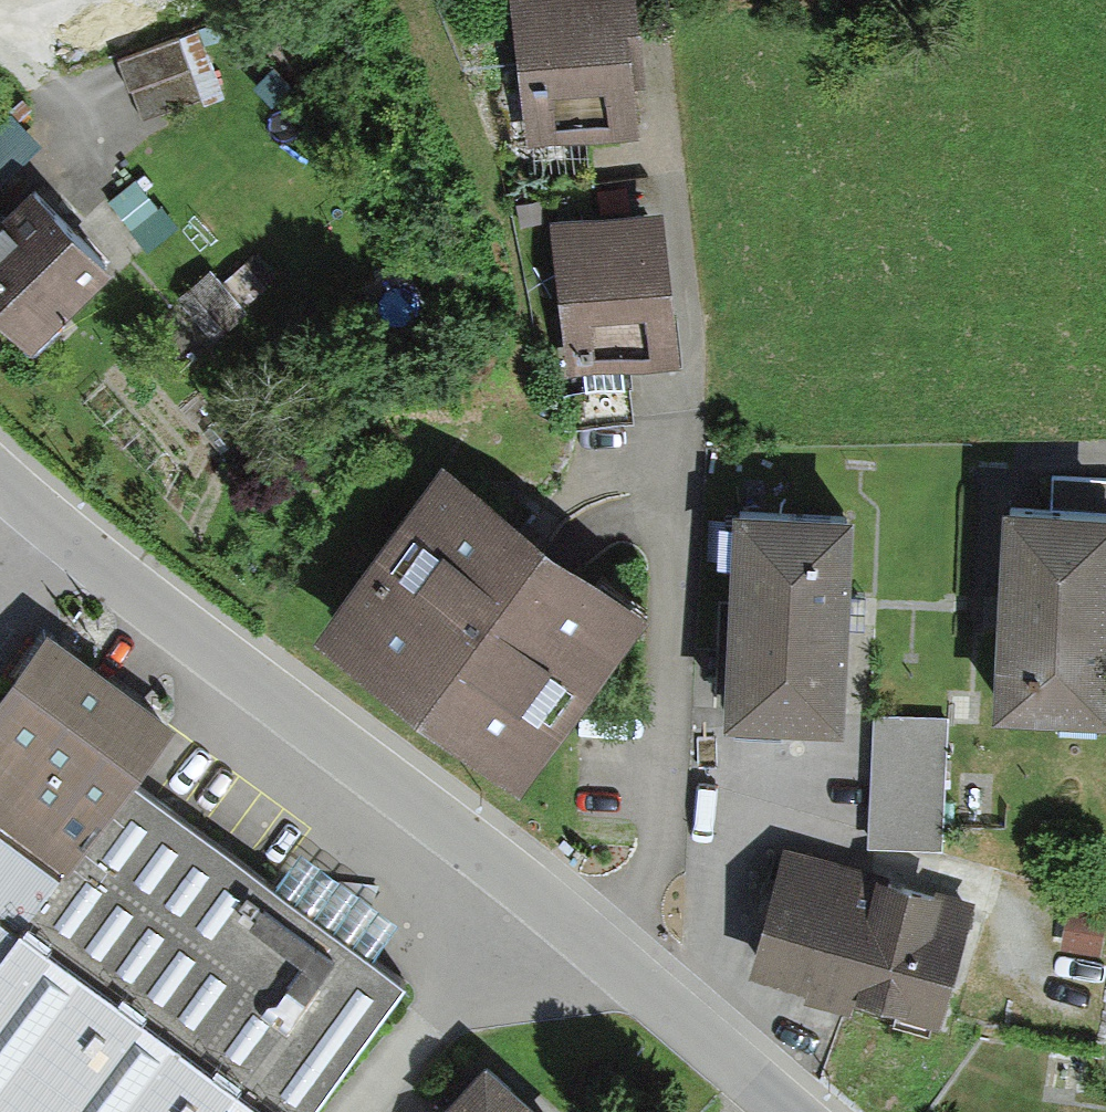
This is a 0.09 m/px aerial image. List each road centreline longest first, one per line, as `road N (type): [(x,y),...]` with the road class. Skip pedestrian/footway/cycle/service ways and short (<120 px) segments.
road 1 (residential): [(0,477),(794,1111)]

